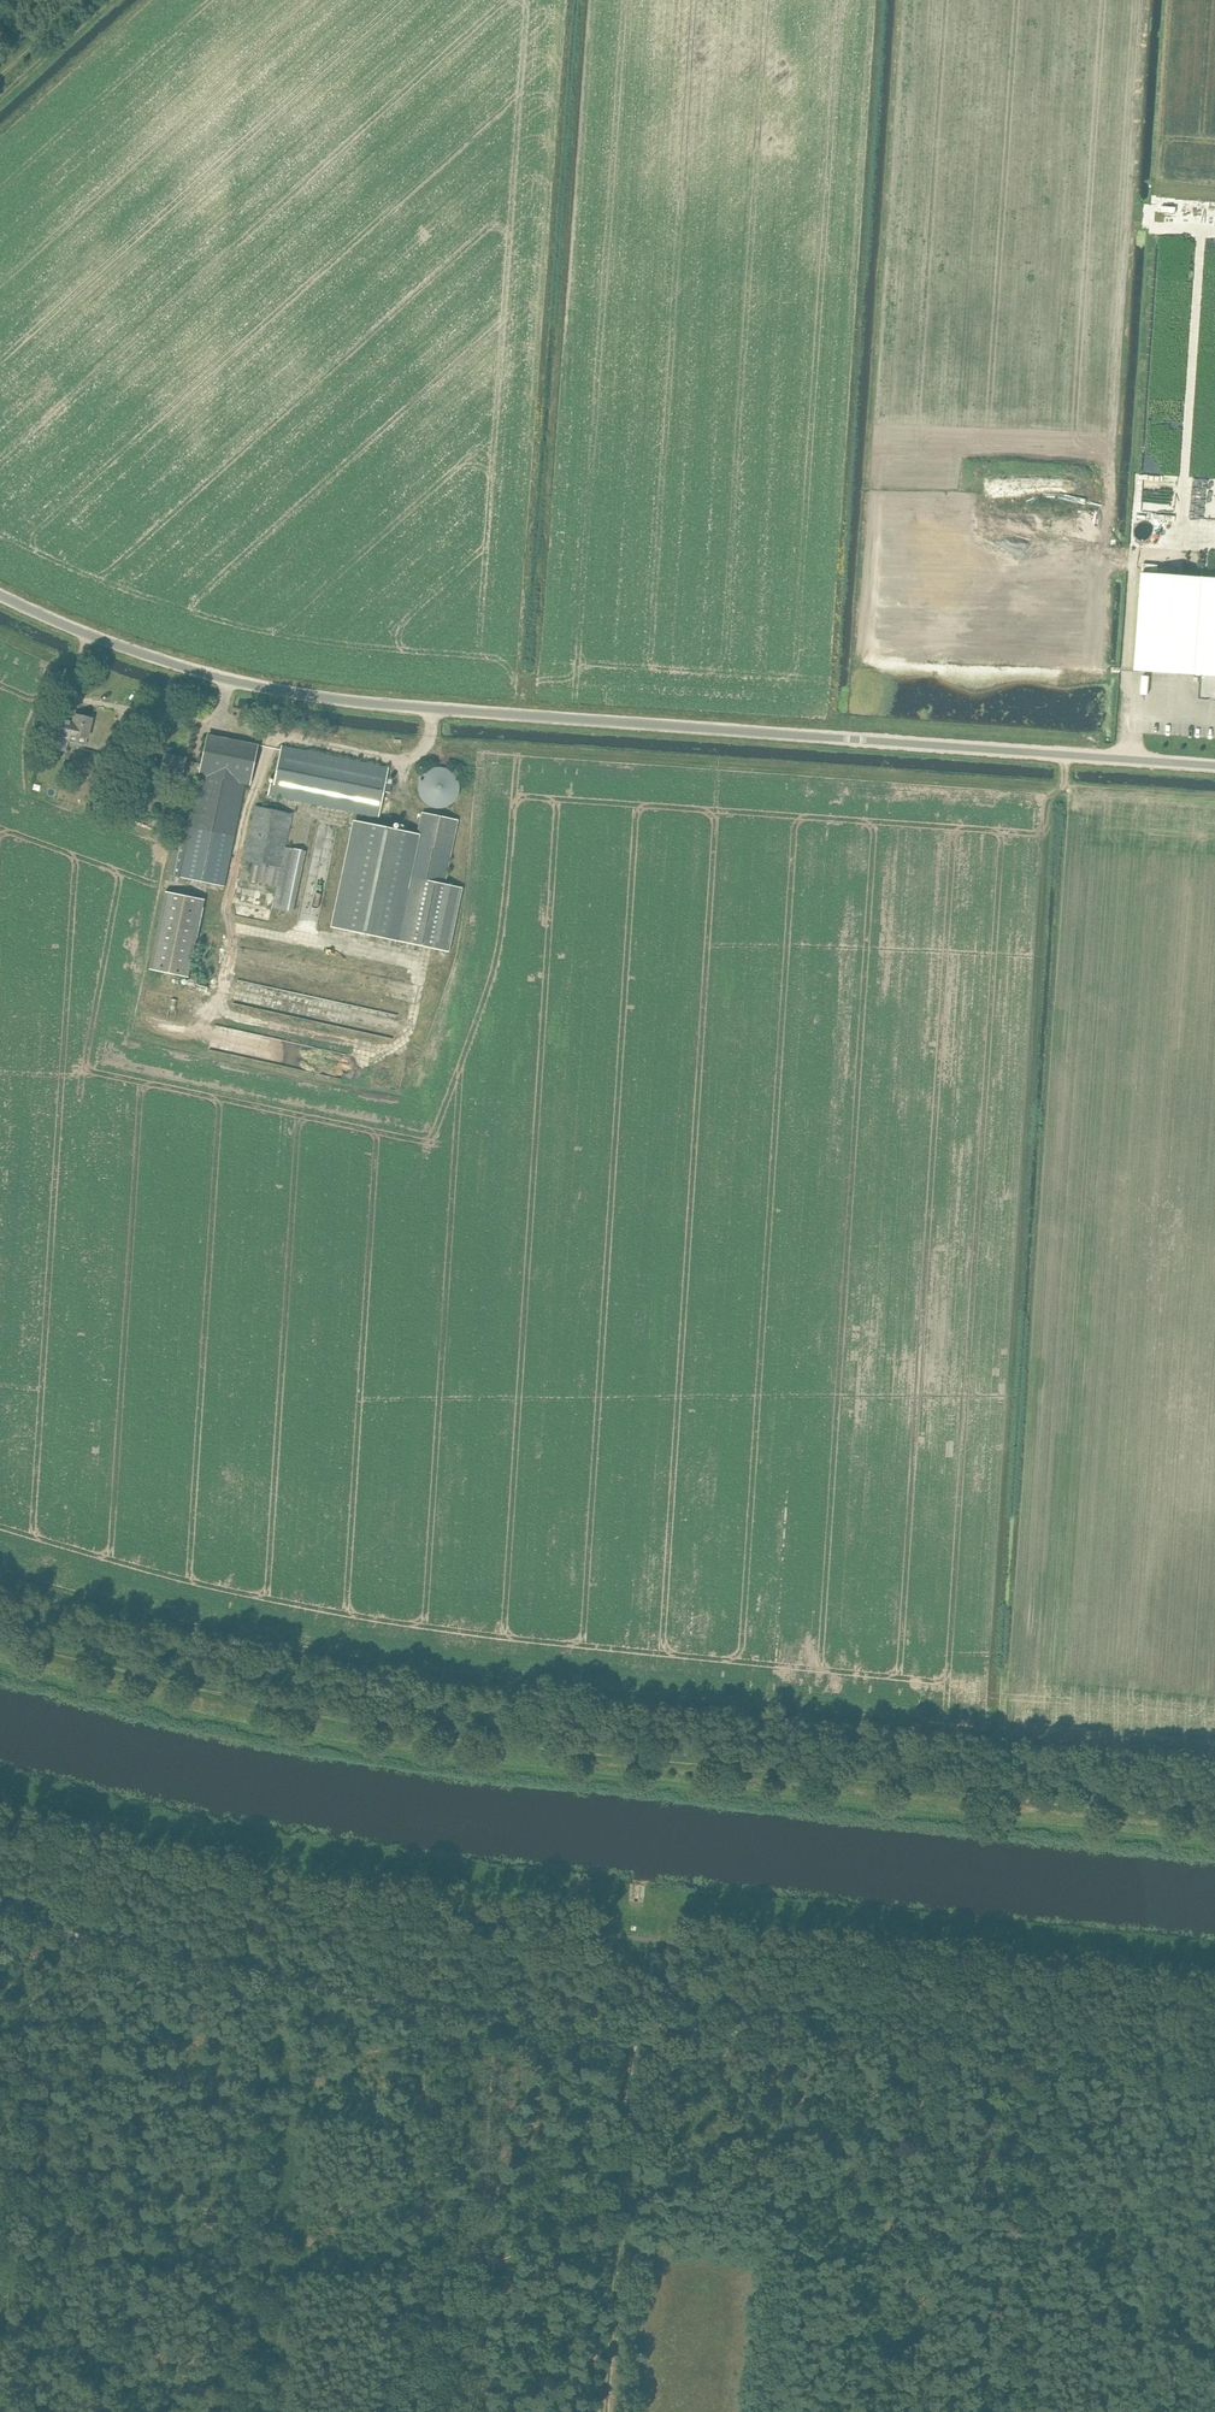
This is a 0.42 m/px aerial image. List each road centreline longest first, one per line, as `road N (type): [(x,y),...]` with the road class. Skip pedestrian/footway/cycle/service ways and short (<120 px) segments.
road 1 (unclassified): [(1214,764),(379,706),(249,689),(121,648),(0,595)]
road 2 (track): [(0,1628),(383,1720),(1214,1813)]
road 3 (track): [(0,1910),(341,1987),(1214,2086)]
road 4 (track): [(604,2411),(635,2023)]

